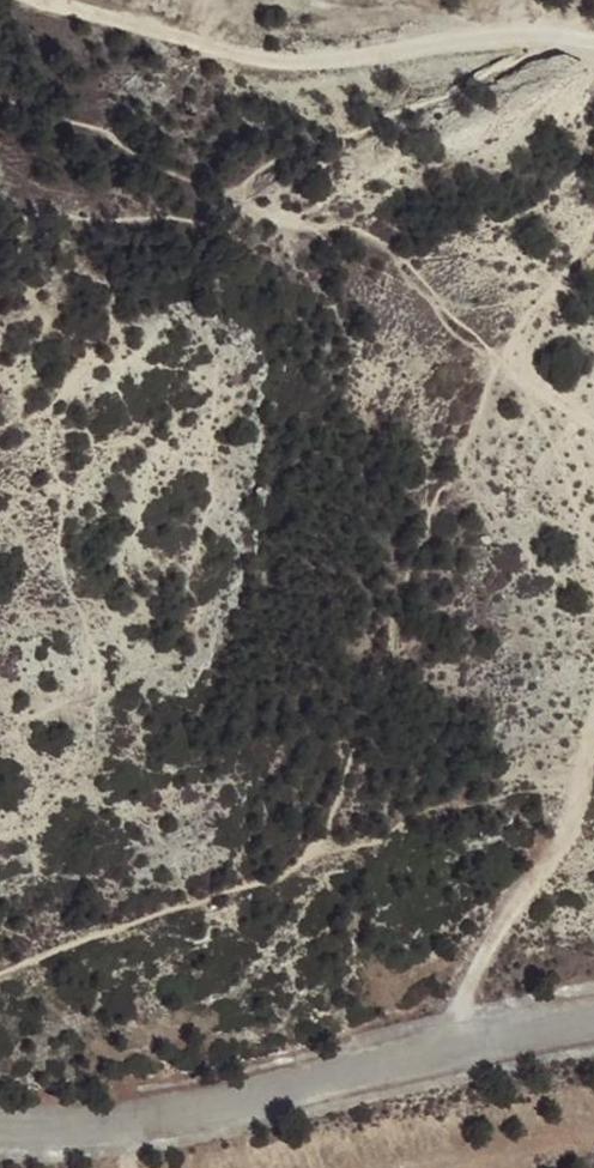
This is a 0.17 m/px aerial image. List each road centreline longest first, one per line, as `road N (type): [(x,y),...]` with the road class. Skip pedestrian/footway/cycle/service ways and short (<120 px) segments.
road 1 (unclassified): [(0,1125),(112,1127),(593,1012)]
road 2 (track): [(593,40),(549,29),(451,29),(347,54),(269,60),(77,0)]
road 3 (track): [(453,1047),(502,926),(571,824),(593,758)]

